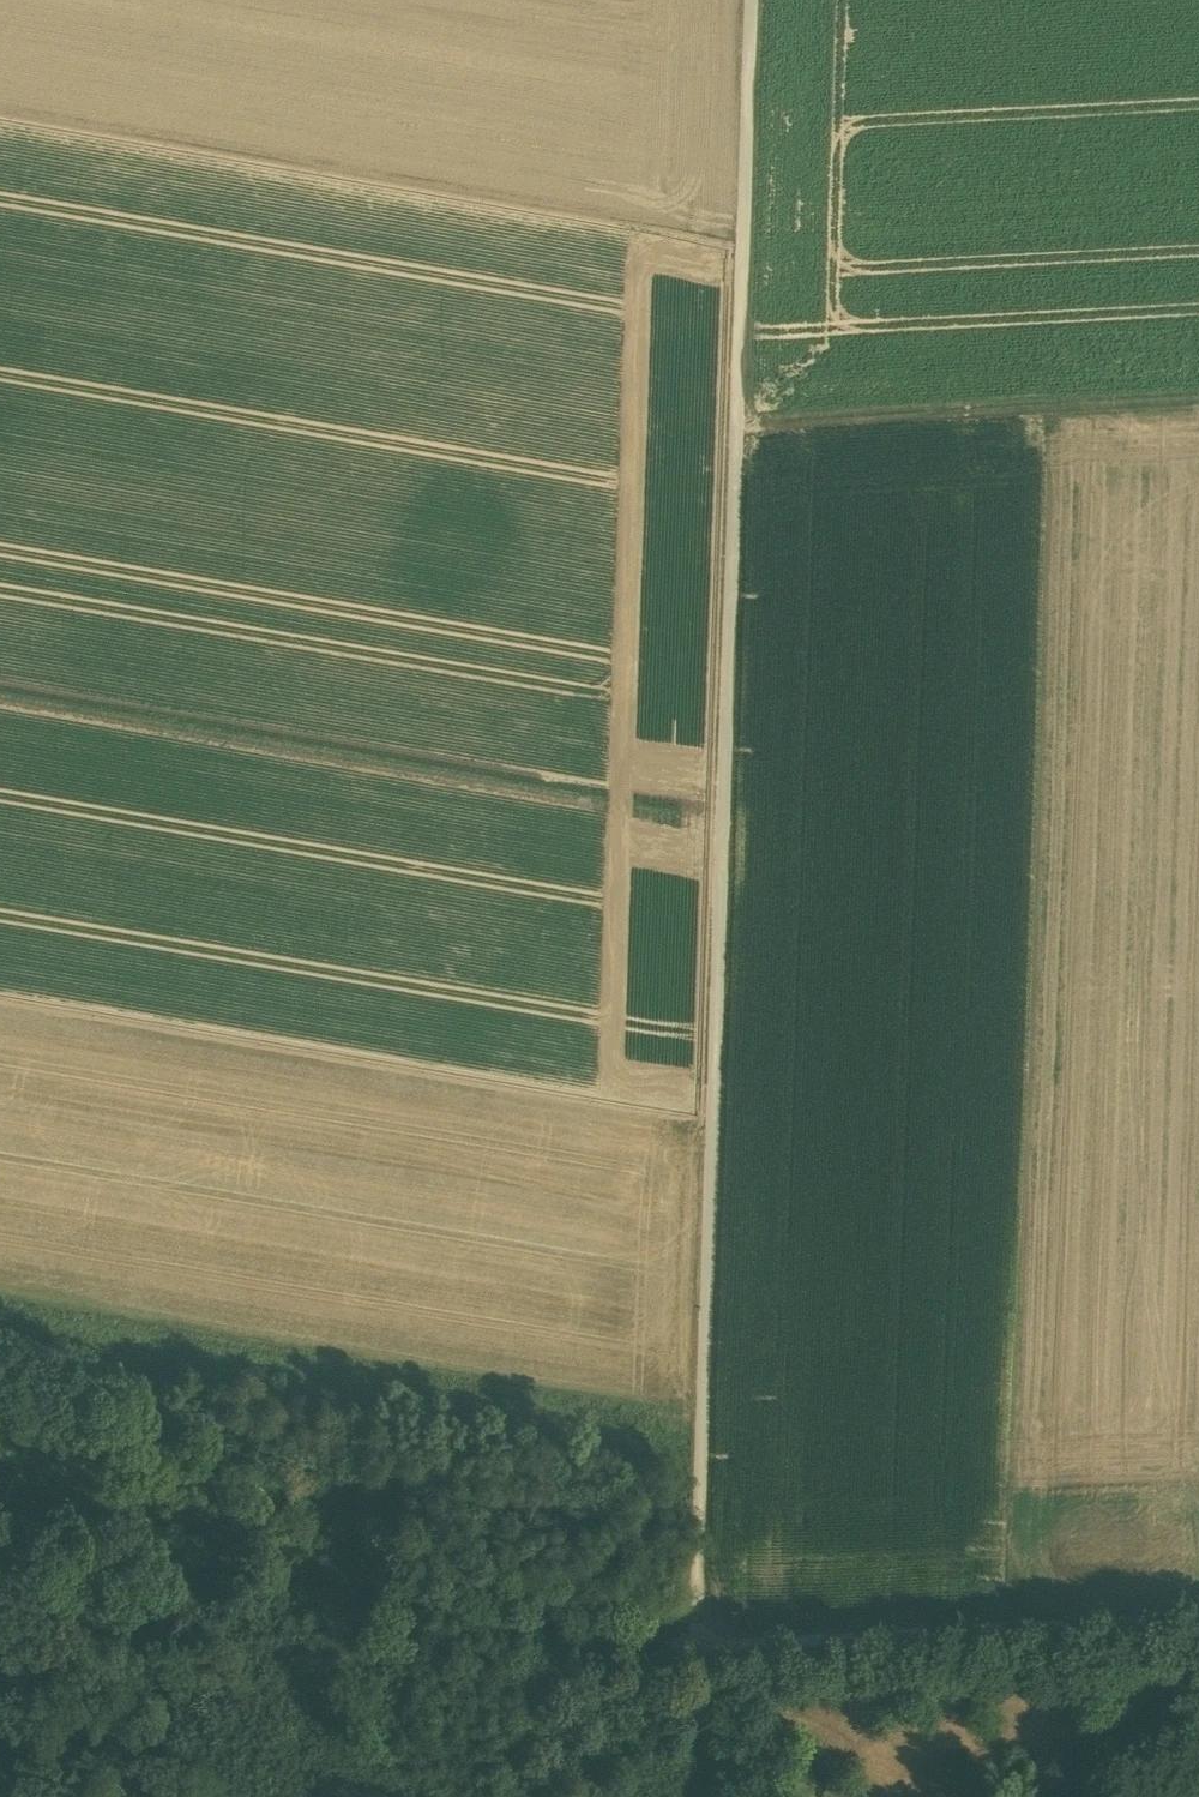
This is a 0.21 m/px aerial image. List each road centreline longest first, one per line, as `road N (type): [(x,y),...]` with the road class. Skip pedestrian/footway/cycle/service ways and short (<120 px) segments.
road 1 (track): [(749,0),(691,1645)]
road 2 (track): [(0,1534),(83,1558),(691,1645)]
road 3 (track): [(1198,1620),(691,1645)]
road 4 (track): [(1198,394),(738,418)]
road 5 (track): [(691,1645),(707,1796)]

